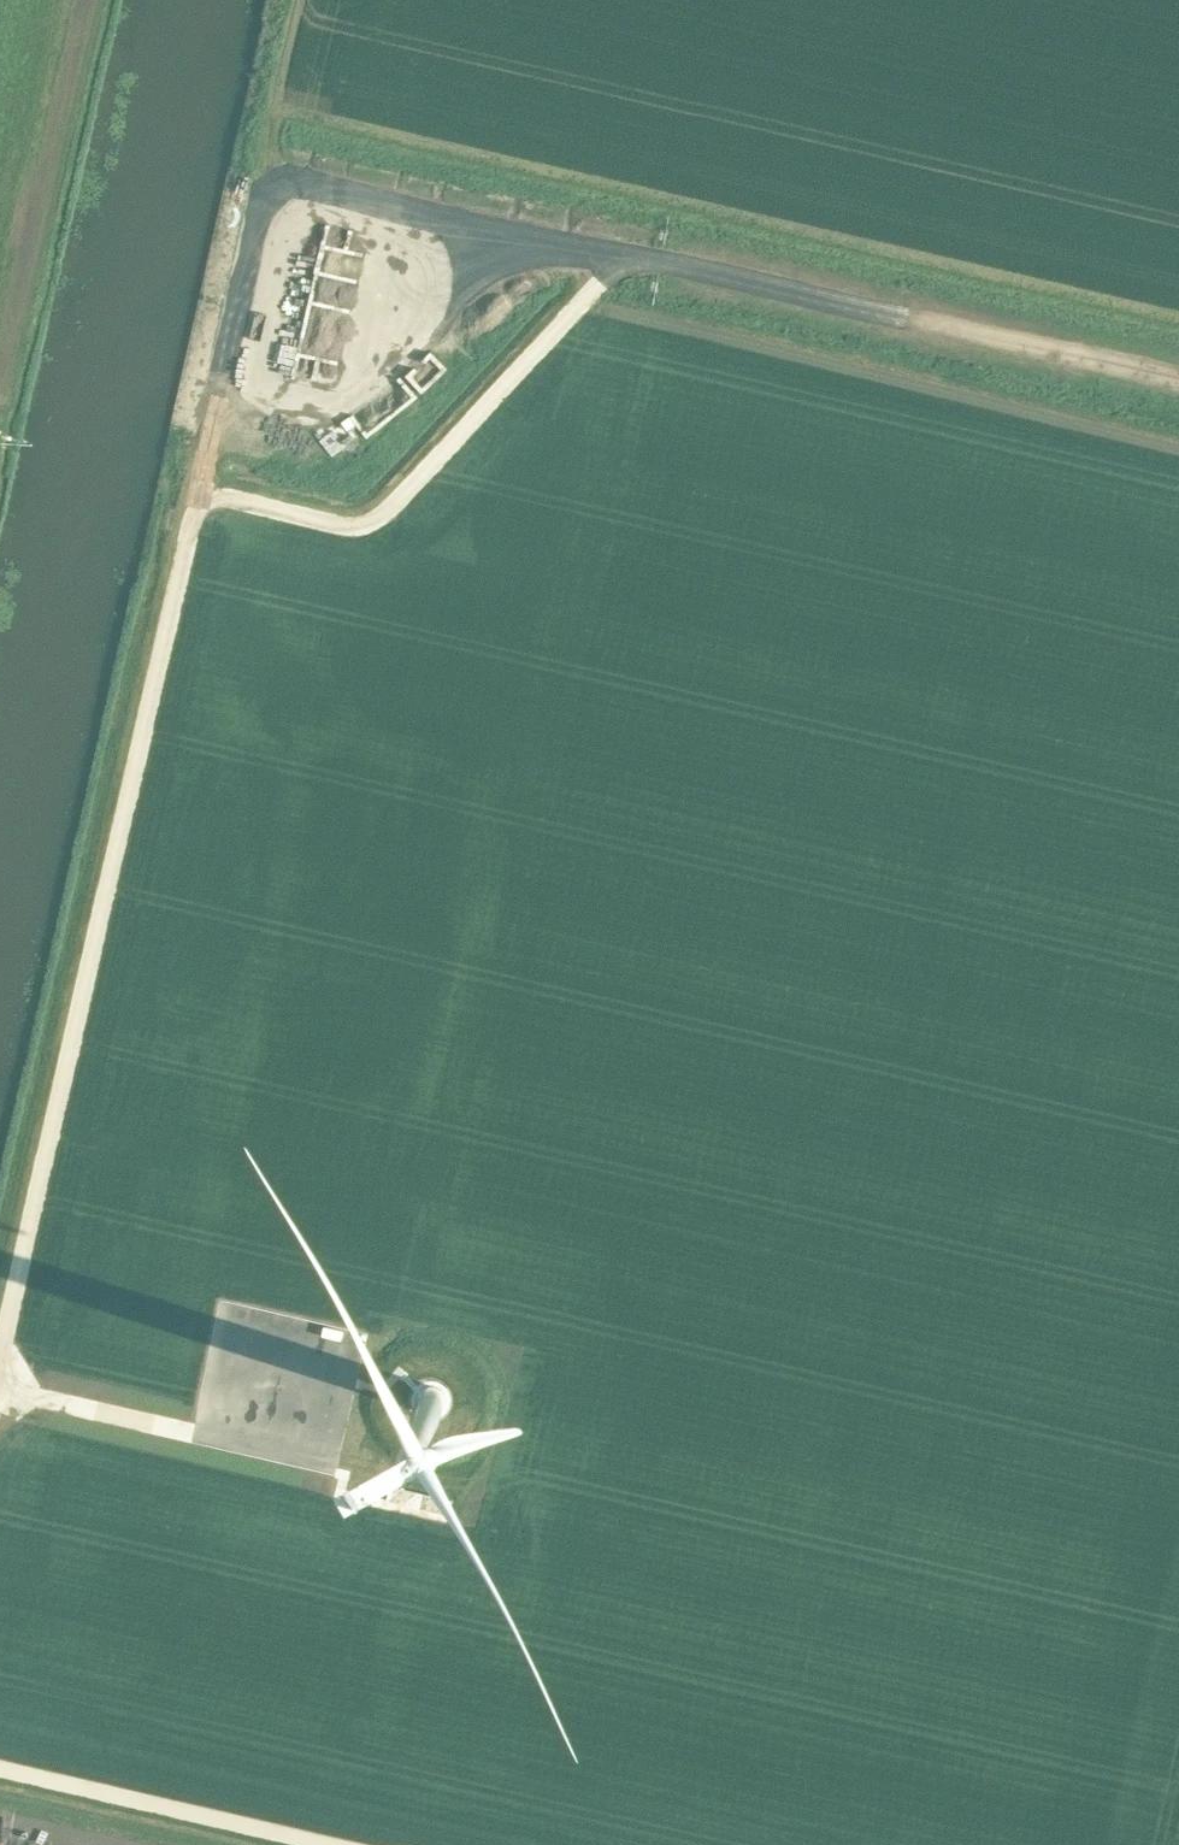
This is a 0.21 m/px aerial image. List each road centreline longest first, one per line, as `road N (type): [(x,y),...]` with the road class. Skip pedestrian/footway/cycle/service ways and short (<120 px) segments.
road 1 (track): [(1178,378),(633,252),(306,209),(293,228),(258,375),(269,398),(332,409),(372,389),(469,286)]
road 2 (track): [(311,1844),(0,1773)]
road 3 (track): [(305,0),(283,94),(277,186),(297,222)]

